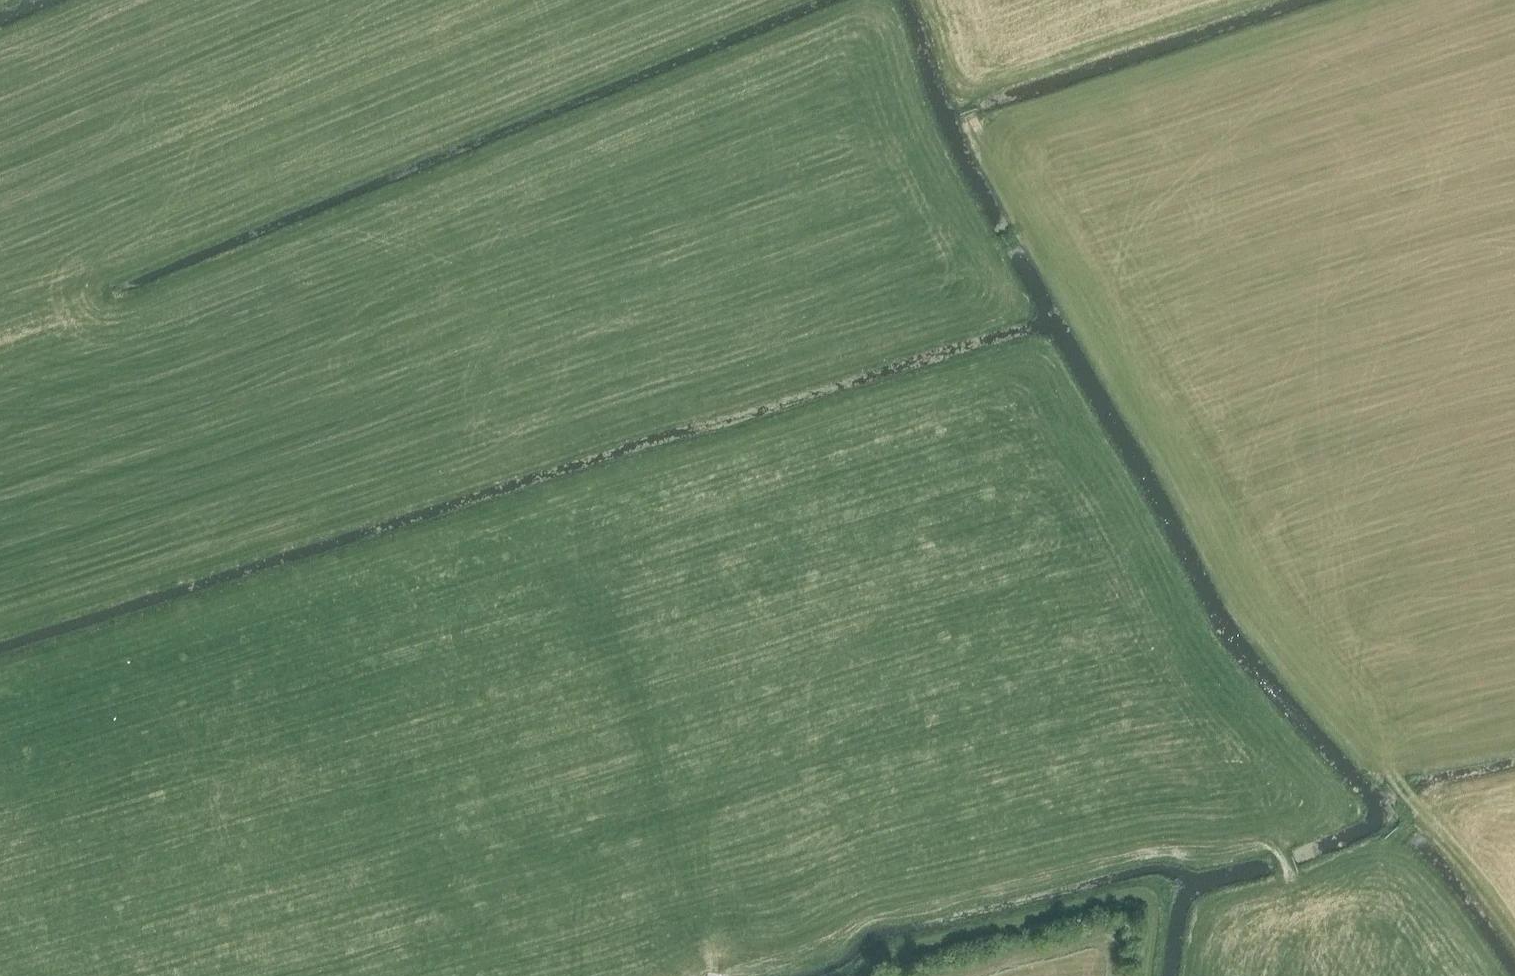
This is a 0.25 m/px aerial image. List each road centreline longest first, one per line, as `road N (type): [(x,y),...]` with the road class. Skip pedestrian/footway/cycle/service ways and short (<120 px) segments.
road 1 (track): [(1514,931),(1382,763)]

